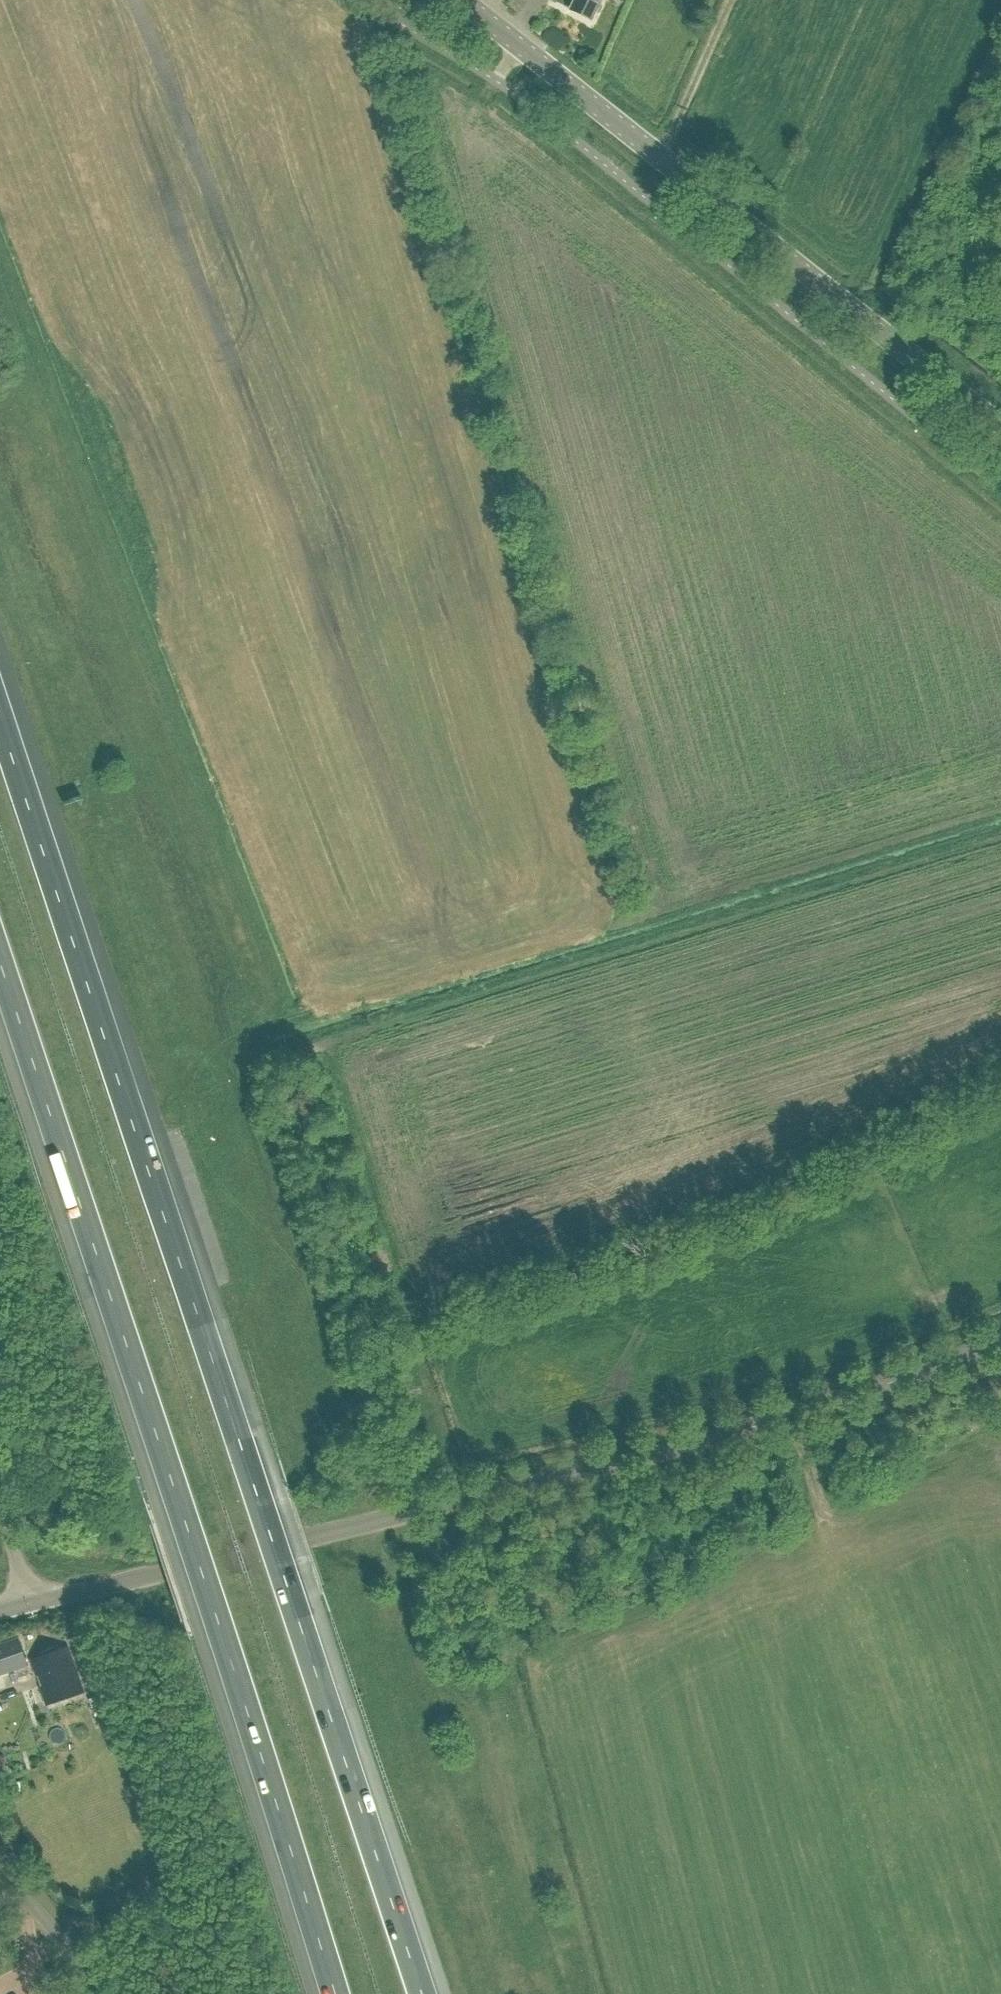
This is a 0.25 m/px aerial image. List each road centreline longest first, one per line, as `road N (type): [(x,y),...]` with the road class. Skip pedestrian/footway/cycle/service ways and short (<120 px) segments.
road 1 (motorway): [(423,1993),(0,714)]
road 2 (motorway): [(0,956),(332,1993)]
road 3 (tertiary): [(29,1603),(654,1453),(916,1374),(1000,1337)]
road 4 (secondary): [(1000,426),(461,0)]
road 5 (track): [(657,156),(730,0)]
road 6 (unclassified): [(97,1993),(0,1852)]

